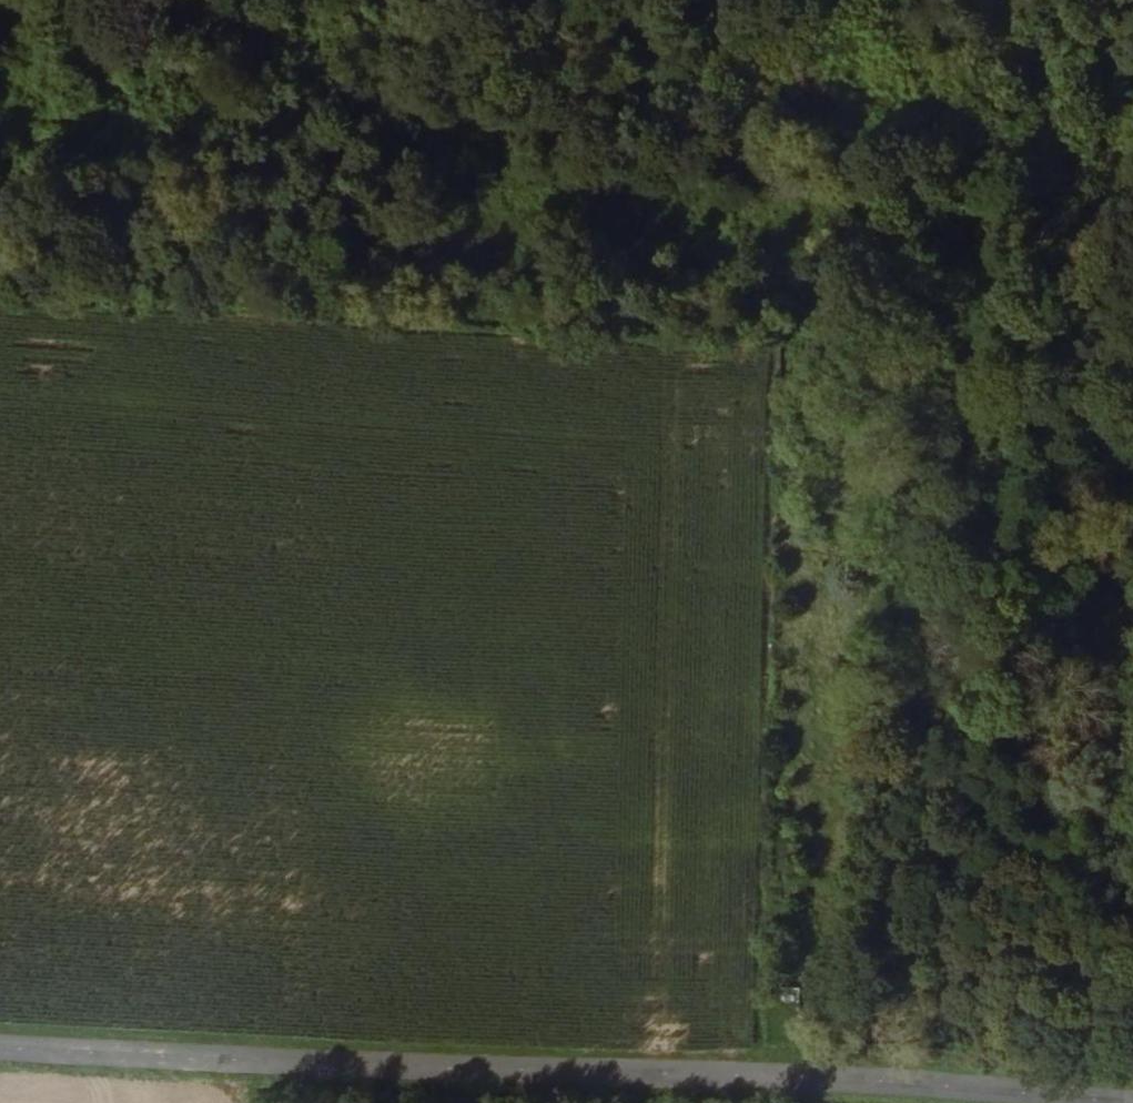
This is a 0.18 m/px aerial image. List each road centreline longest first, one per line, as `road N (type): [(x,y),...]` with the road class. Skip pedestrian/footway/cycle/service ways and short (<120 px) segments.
road 1 (tertiary): [(0,1055),(806,1082),(1131,1102)]

